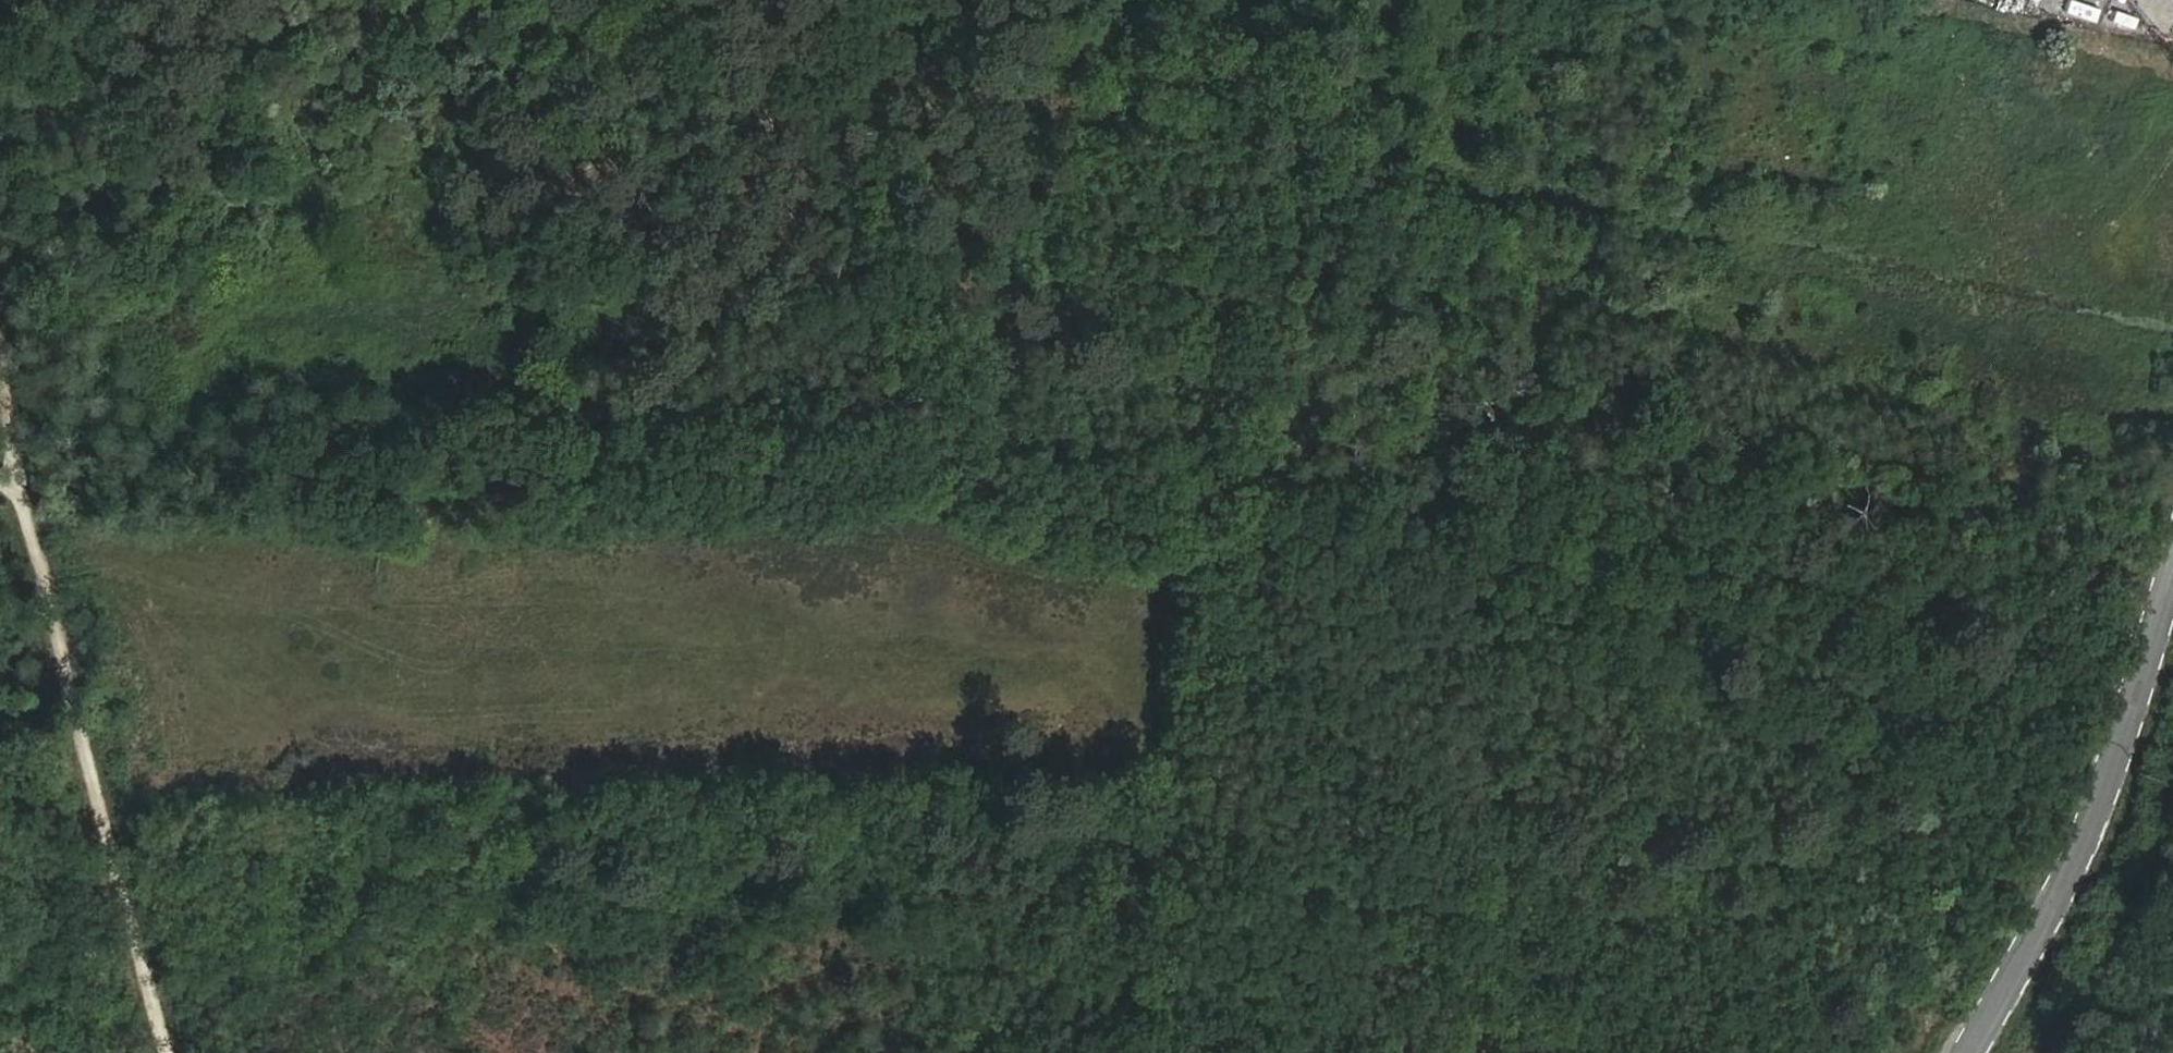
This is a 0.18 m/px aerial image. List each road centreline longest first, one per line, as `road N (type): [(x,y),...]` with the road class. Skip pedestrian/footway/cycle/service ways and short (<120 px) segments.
road 1 (residential): [(2172,606),(2102,831),(1984,1052)]

